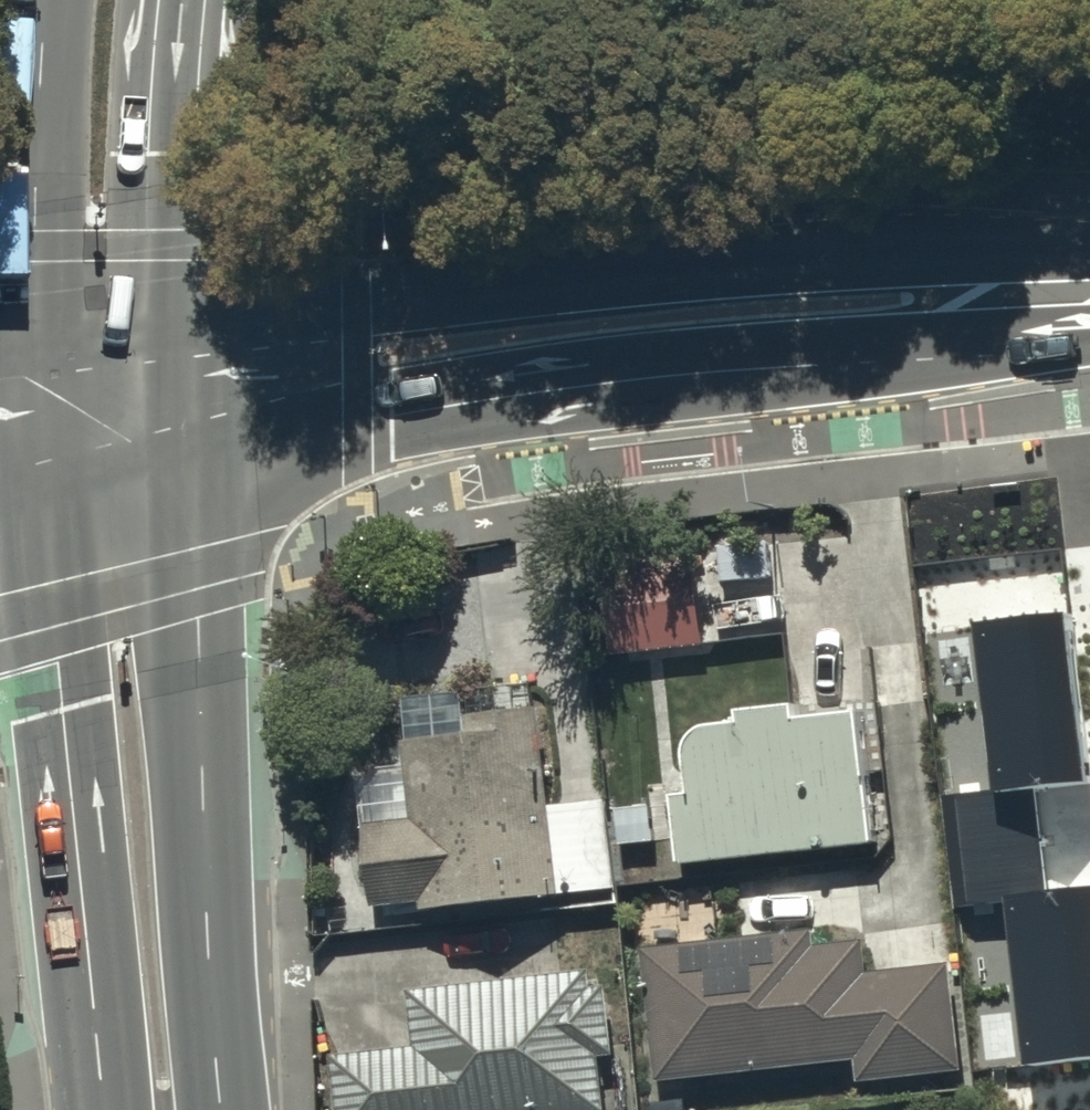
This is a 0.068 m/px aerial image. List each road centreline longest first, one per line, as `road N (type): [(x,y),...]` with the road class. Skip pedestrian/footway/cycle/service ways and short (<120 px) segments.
road 1 (secondary): [(1089,306),(971,348),(475,402),(194,470)]
road 2 (secondary): [(193,326),(829,258),(971,254),(1089,283)]
road 3 (trunk): [(194,470),(224,1109)]
road 4 (trunk): [(105,1109),(49,505)]
road 5 (trunk): [(41,366),(36,196),(47,0)]
road 6 (trunk): [(207,0),(193,326)]
road 7 (secondary): [(41,366),(193,326)]
road 8 (secondary): [(194,470),(49,505)]
road 9 (trunk): [(193,326),(194,470)]
road 10 (trunk): [(49,505),(41,366)]

